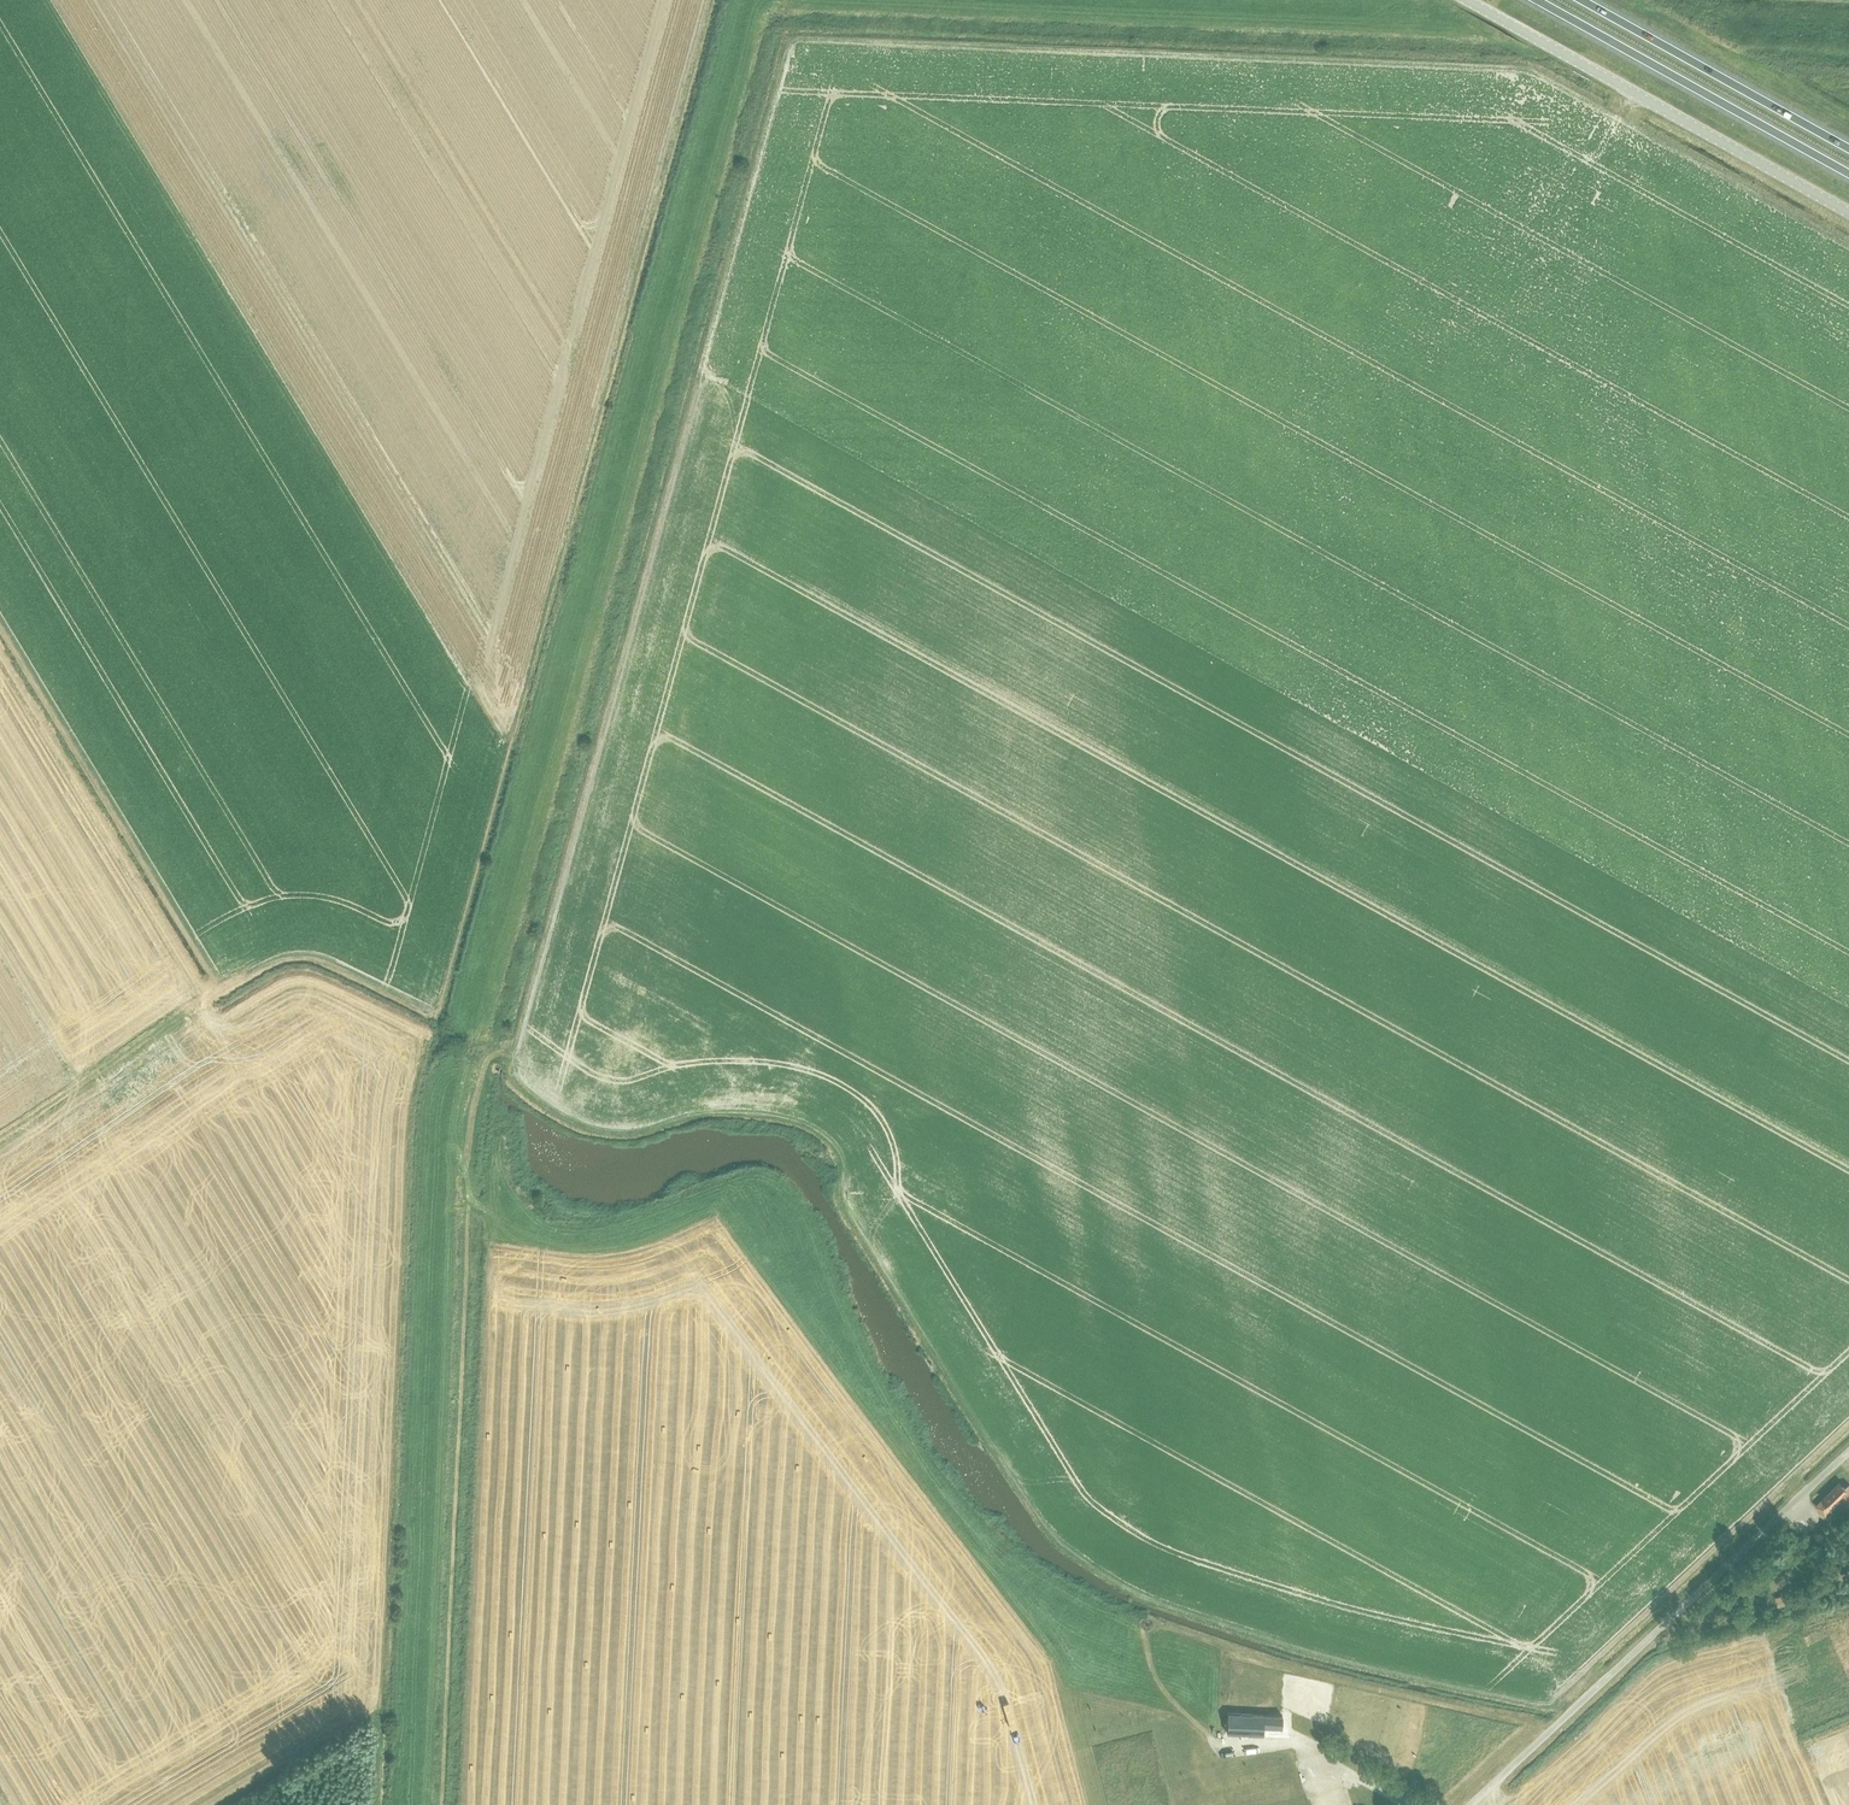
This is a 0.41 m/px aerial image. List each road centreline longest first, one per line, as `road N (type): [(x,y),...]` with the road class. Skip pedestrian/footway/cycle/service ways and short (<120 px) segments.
road 1 (unclassified): [(1469,1804),(1848,1451)]
road 2 (unclassified): [(1467,0),(1848,212)]
road 3 (trunk): [(1531,0),(1848,173)]
road 4 (trunk): [(1848,148),(1584,0)]

